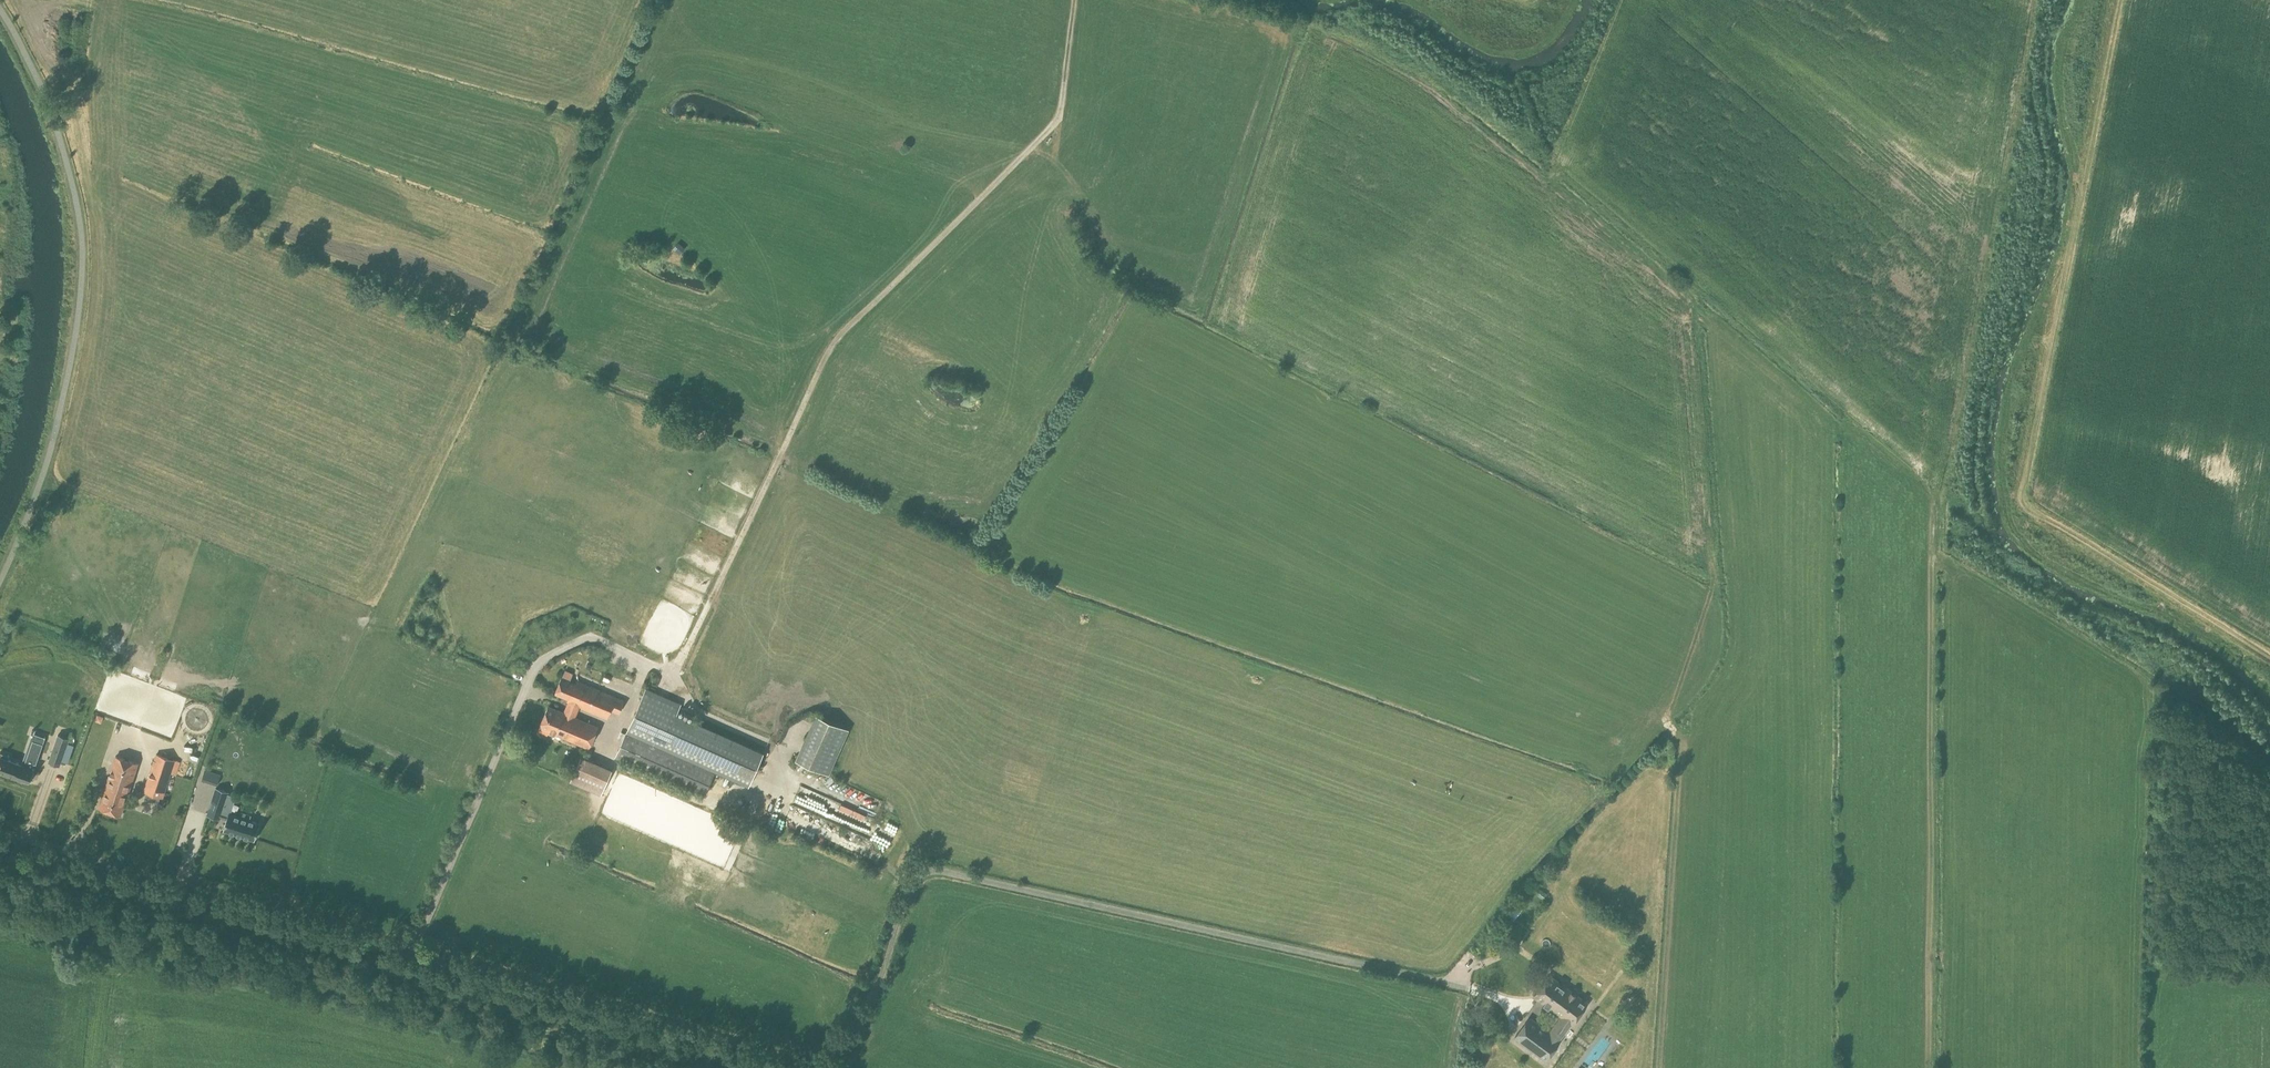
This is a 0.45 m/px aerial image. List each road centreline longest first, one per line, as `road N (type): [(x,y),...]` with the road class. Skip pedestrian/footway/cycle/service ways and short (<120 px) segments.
road 1 (track): [(674,676),(835,340),(1060,119),(1075,0)]
road 2 (unclassified): [(0,830),(415,952)]

